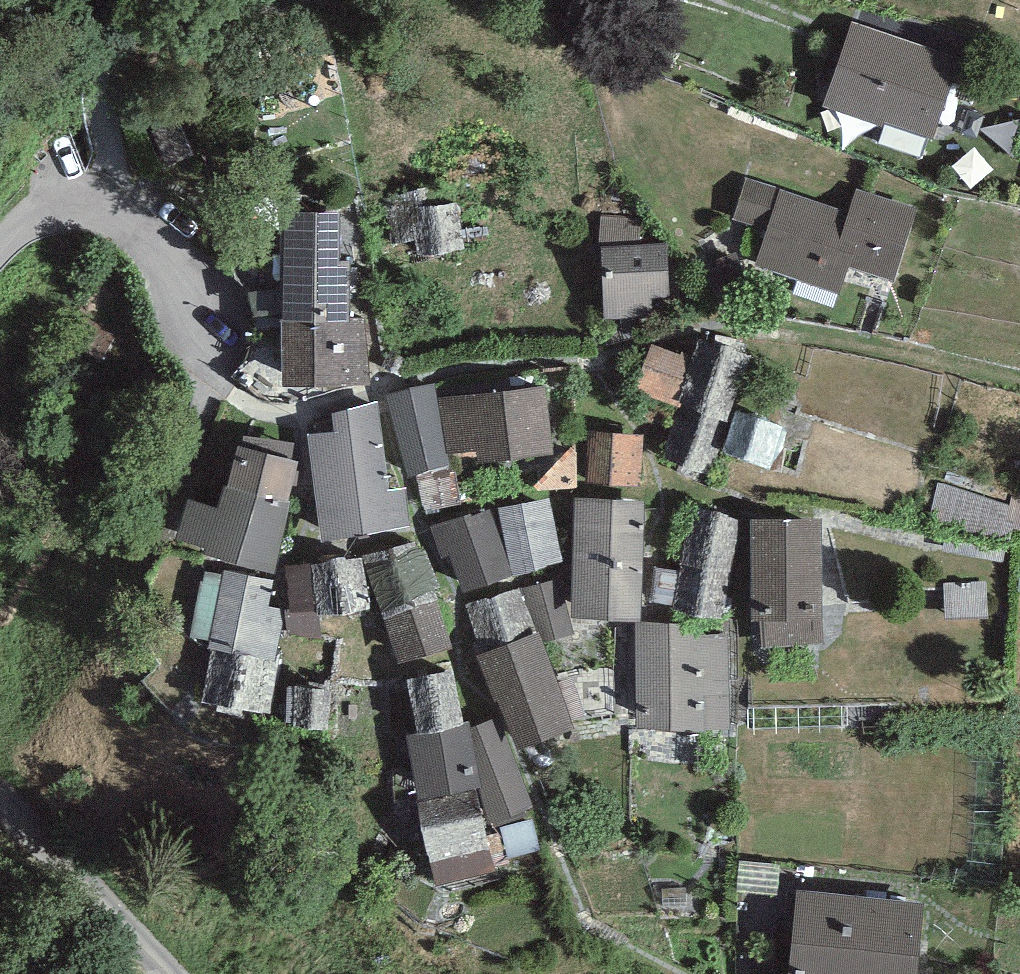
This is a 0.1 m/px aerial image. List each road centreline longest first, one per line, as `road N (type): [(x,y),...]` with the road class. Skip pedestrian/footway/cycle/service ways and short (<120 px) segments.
road 1 (residential): [(229,373),(159,252),(117,216),(54,213),(0,249)]
road 2 (residential): [(0,803),(165,973)]

